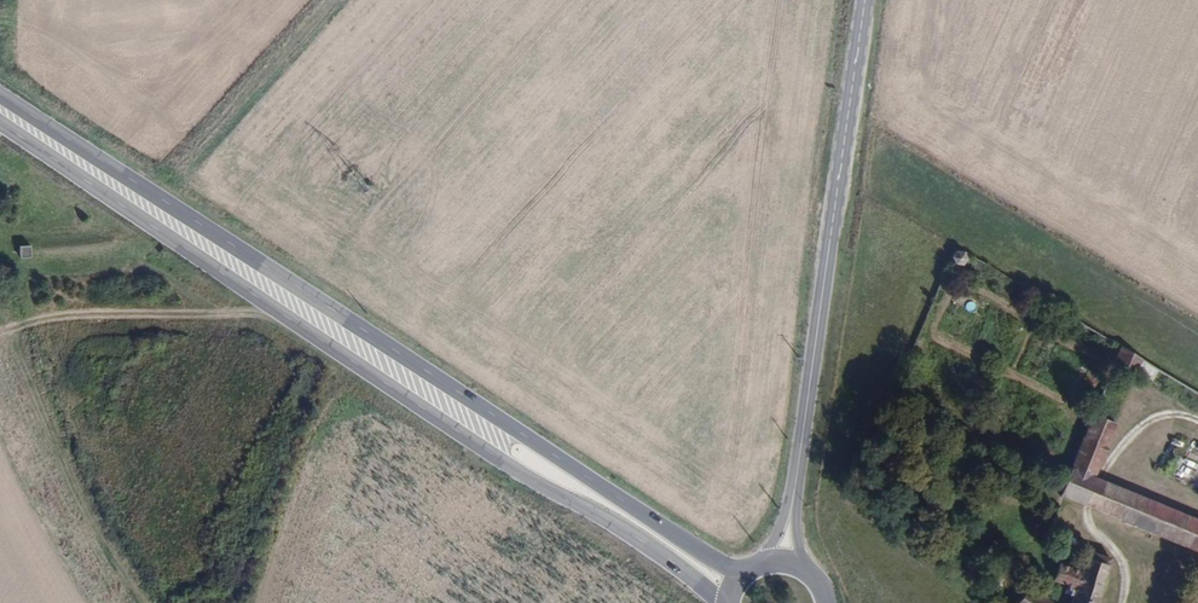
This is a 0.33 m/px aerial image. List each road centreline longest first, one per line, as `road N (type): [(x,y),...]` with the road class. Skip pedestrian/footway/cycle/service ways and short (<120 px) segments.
road 1 (primary): [(739,573),(0,96)]
road 2 (primary): [(0,124),(534,482),(658,554),(717,602)]
road 3 (secondary): [(867,0),(792,508)]
road 4 (track): [(0,301),(84,497),(148,602)]

